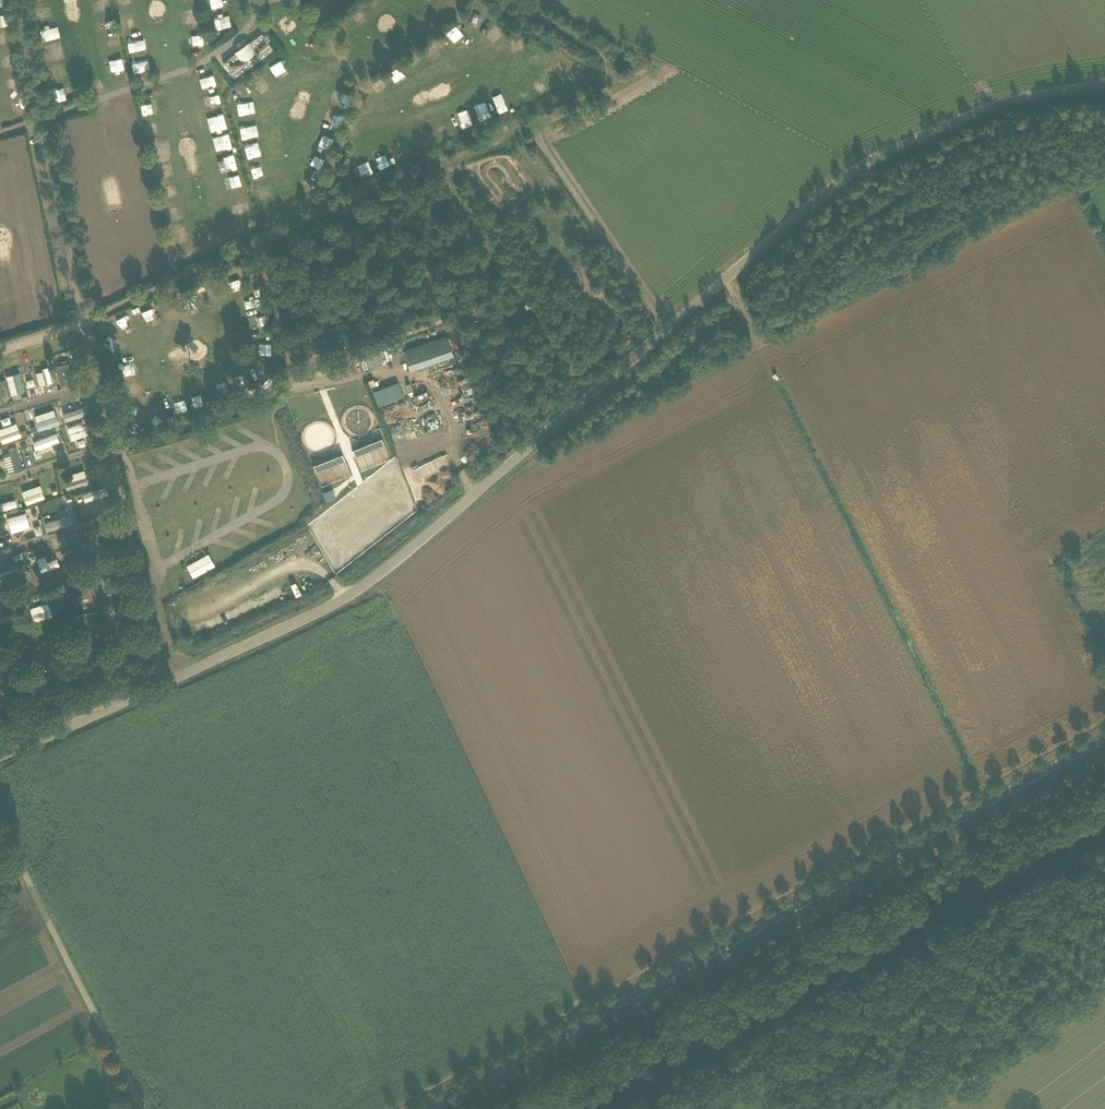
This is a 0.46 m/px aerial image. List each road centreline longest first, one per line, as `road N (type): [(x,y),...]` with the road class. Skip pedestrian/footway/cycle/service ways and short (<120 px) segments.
road 1 (unclassified): [(0,758),(354,593),(866,166),(1001,104),(1104,84)]
road 2 (primary): [(434,1108),(1104,743)]
road 3 (unclassified): [(0,823),(143,1108)]
road 4 (track): [(588,401),(447,168)]
road 5 (track): [(596,91),(447,168)]
road 6 (track): [(596,91),(605,75),(602,55),(509,0)]

